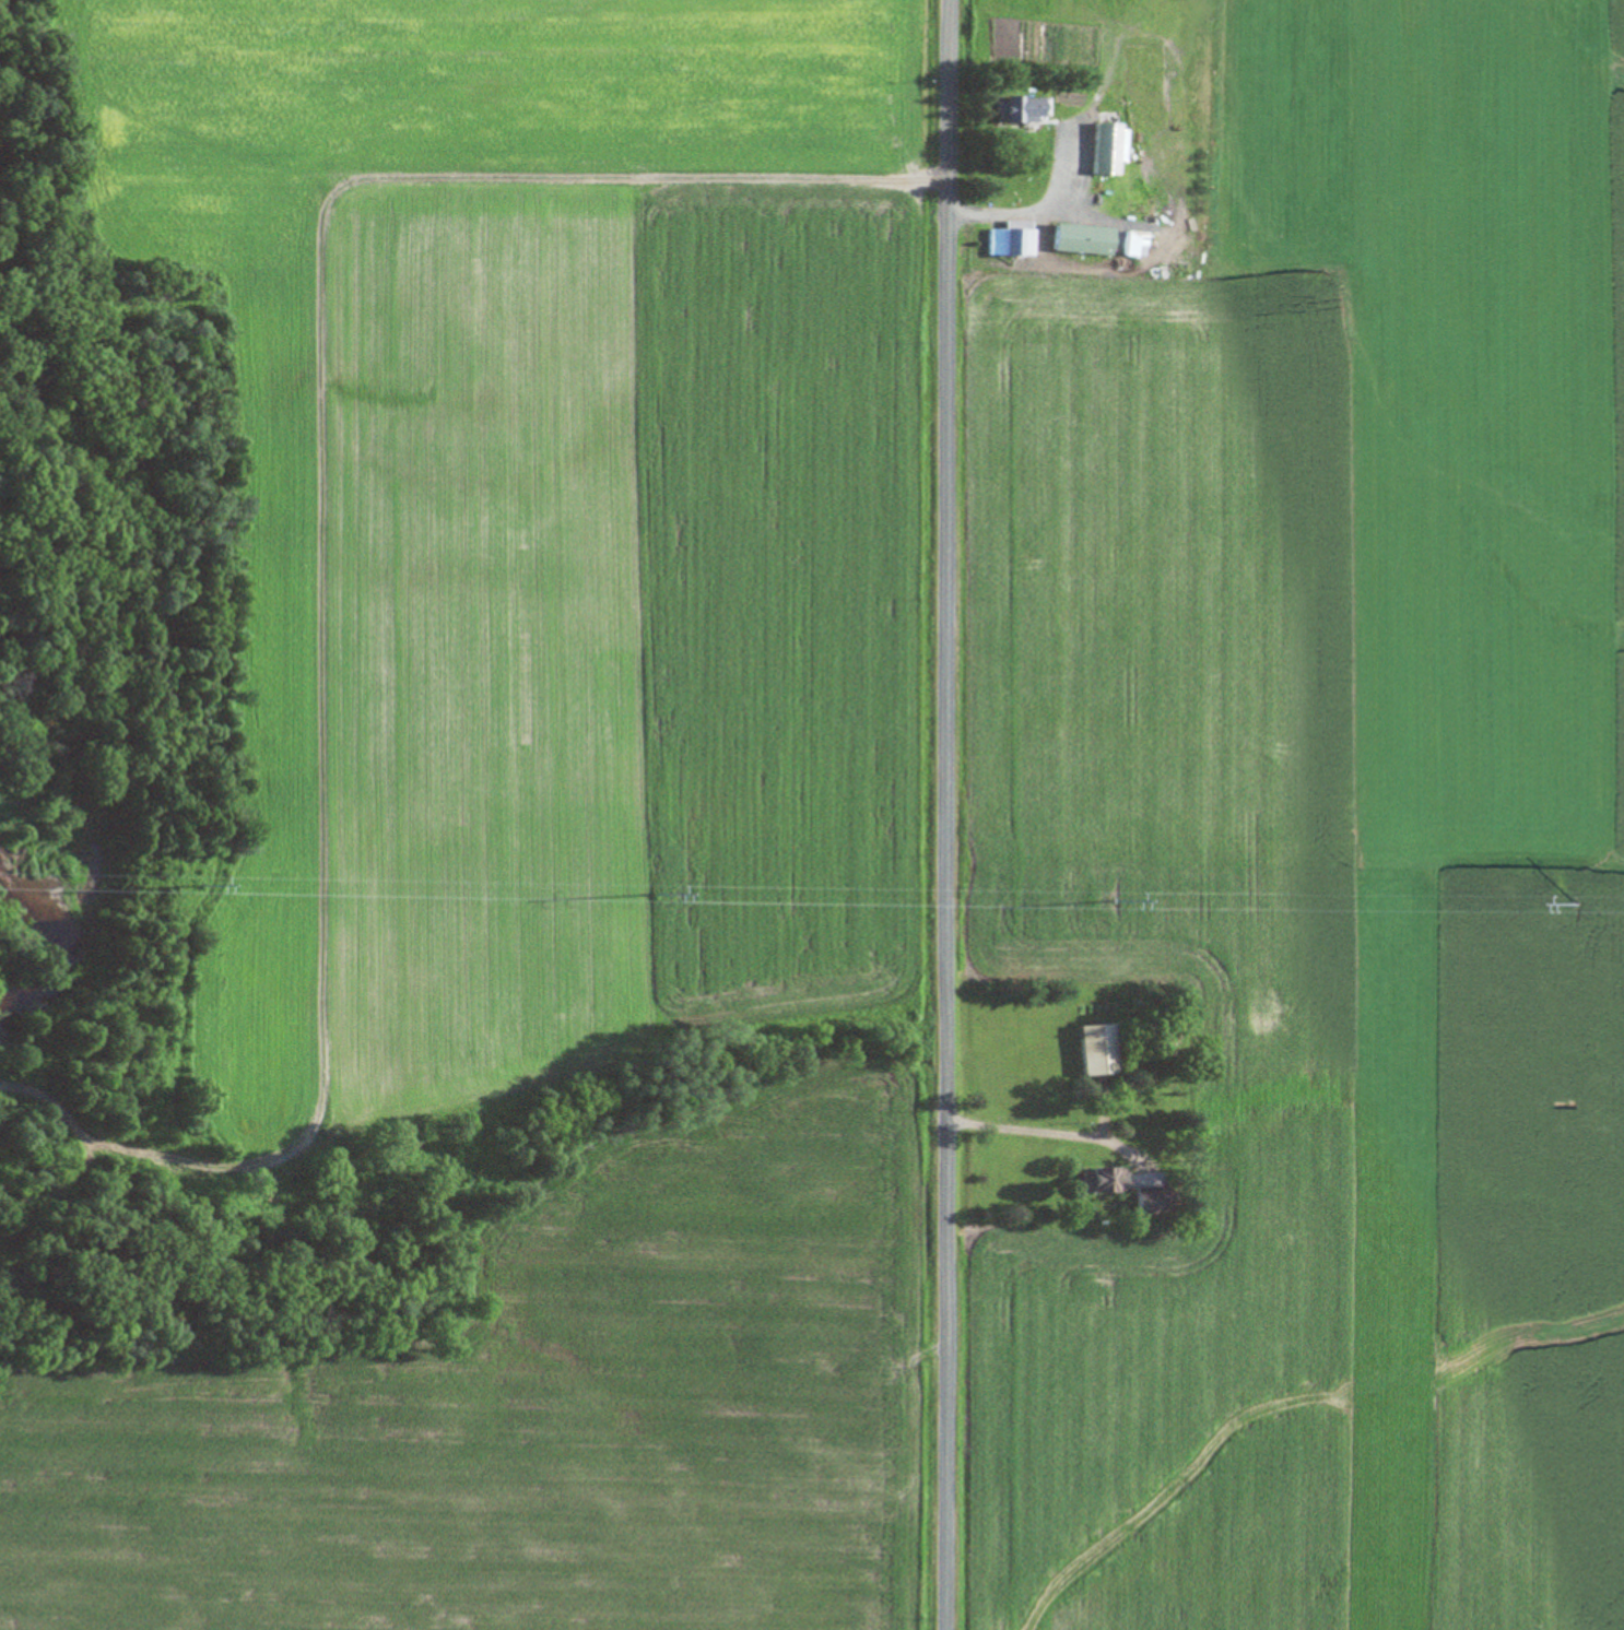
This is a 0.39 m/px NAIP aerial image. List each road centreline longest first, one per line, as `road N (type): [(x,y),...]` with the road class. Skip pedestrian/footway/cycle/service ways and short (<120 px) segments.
road 1 (residential): [(943,1629),(948,0)]

